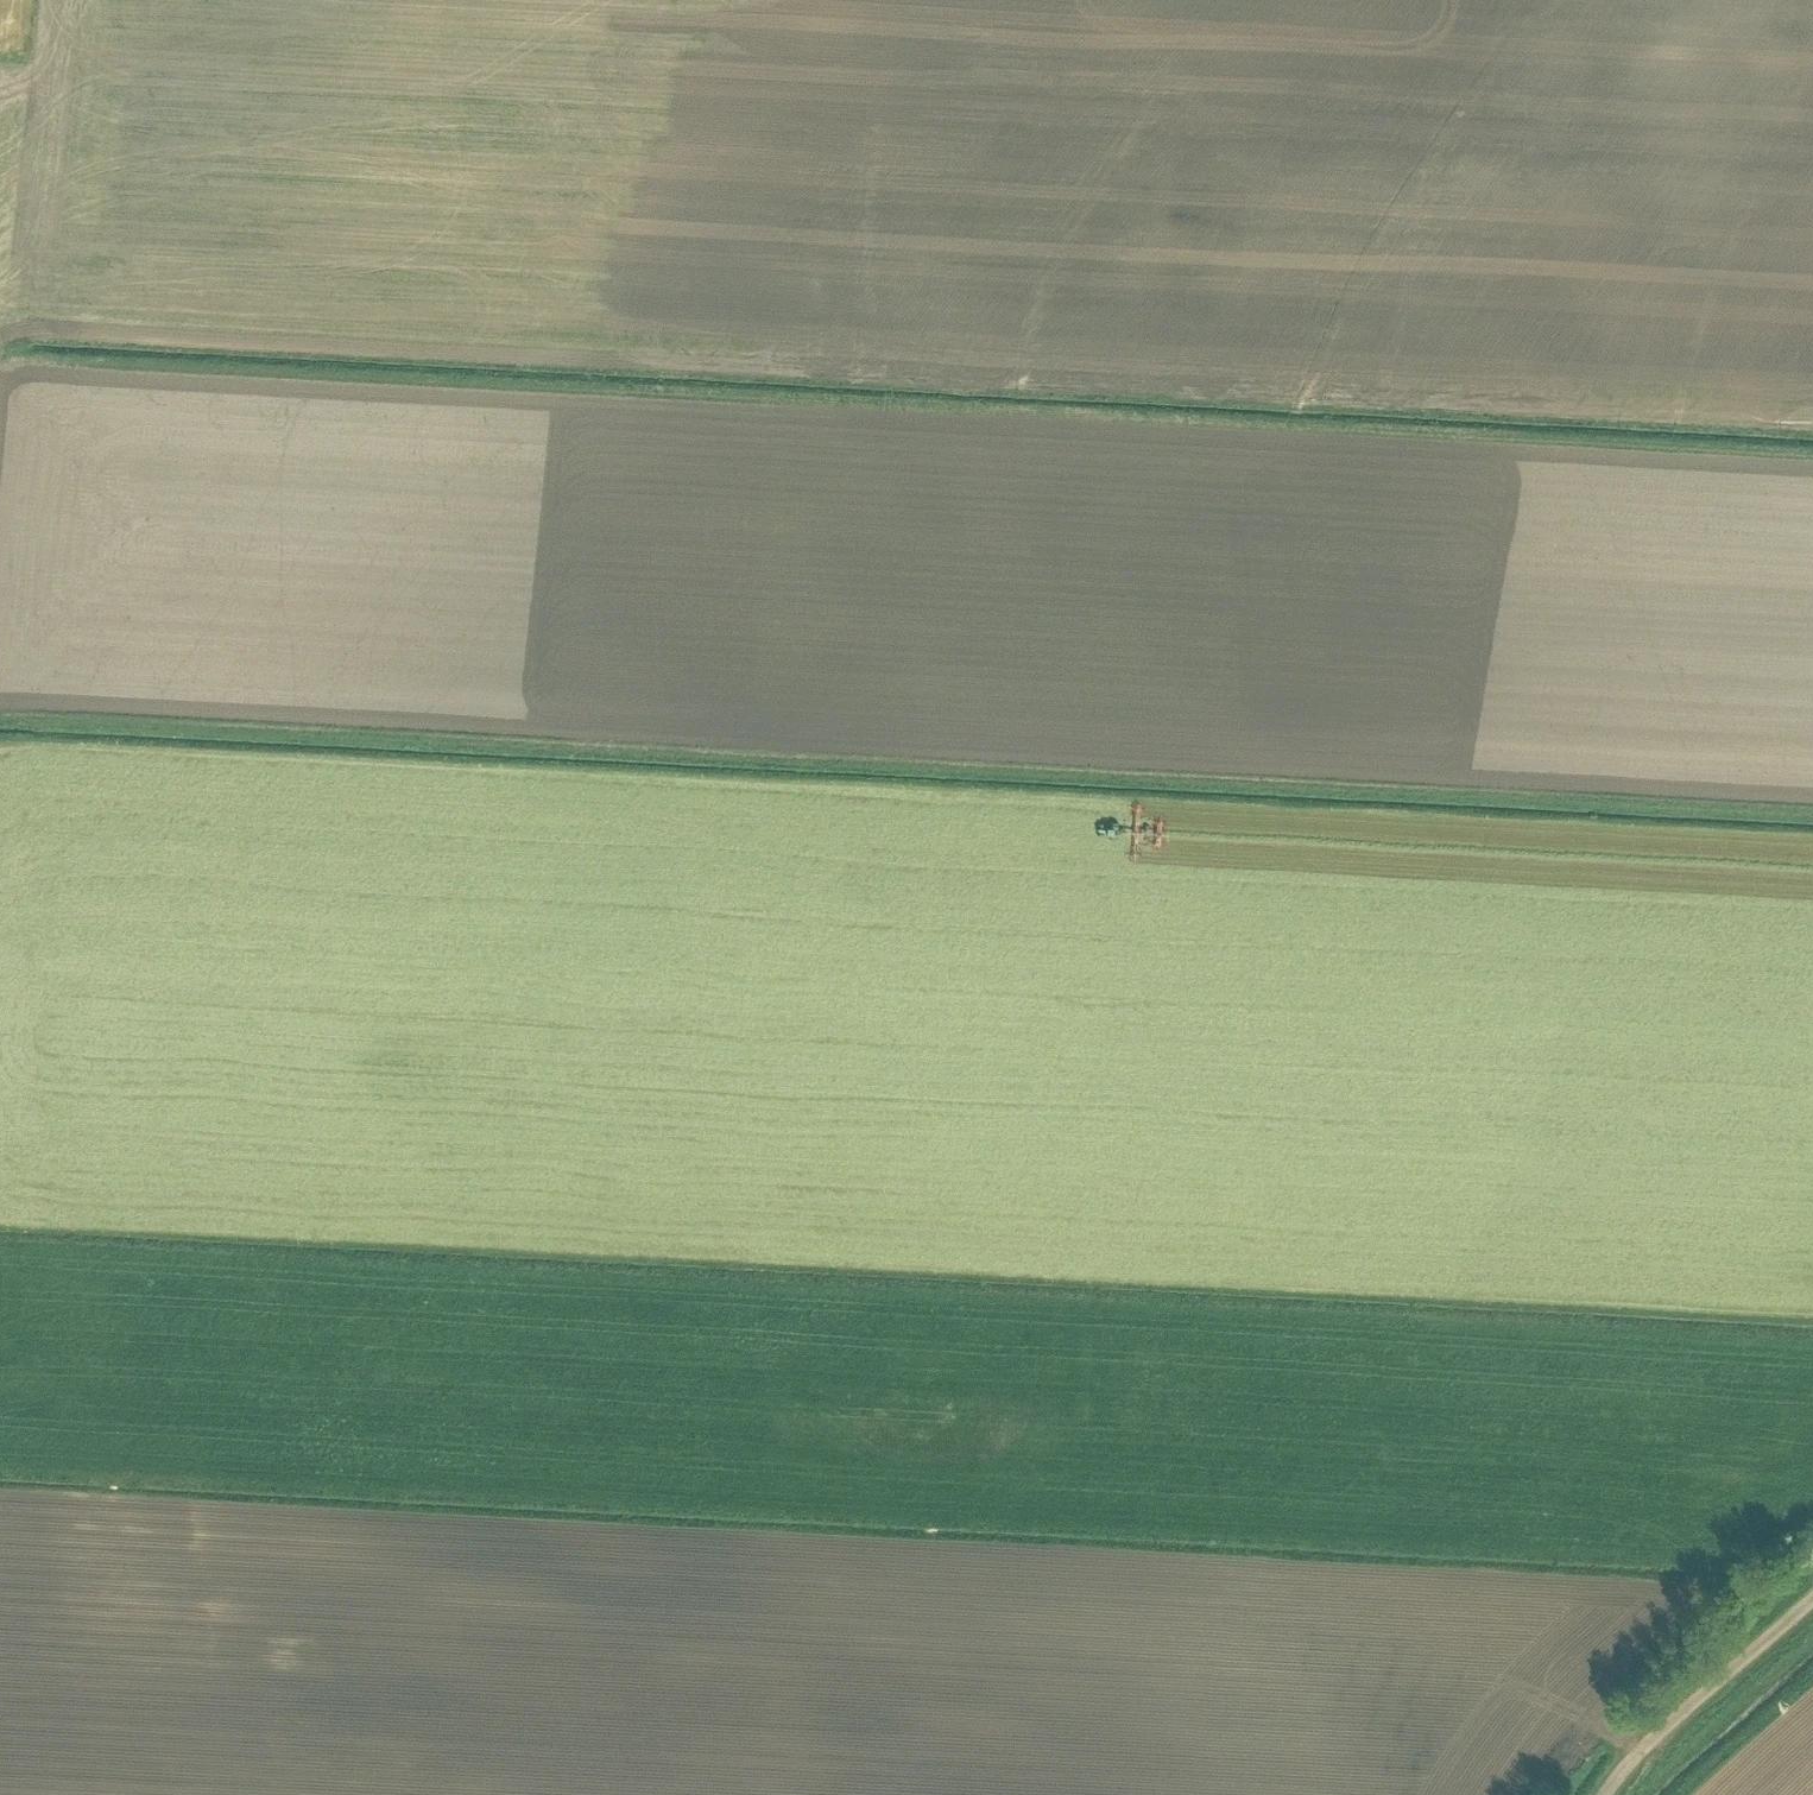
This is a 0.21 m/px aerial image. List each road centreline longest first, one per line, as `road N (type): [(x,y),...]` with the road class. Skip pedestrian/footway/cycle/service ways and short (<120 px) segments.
road 1 (unclassified): [(1812,1598),(1644,1745),(1603,1794)]

